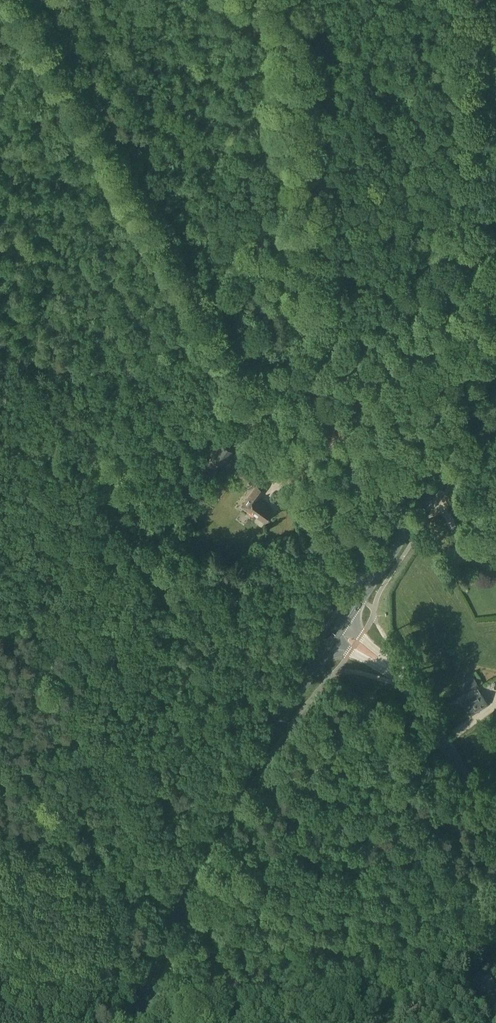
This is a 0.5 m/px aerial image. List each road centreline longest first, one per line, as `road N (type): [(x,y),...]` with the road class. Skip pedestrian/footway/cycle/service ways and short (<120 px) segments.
road 1 (track): [(4,0),(302,502)]
road 2 (primary): [(137,1022),(197,863),(331,644)]
road 3 (primary): [(344,623),(495,397)]
road 4 (tertiary): [(495,830),(413,692)]

